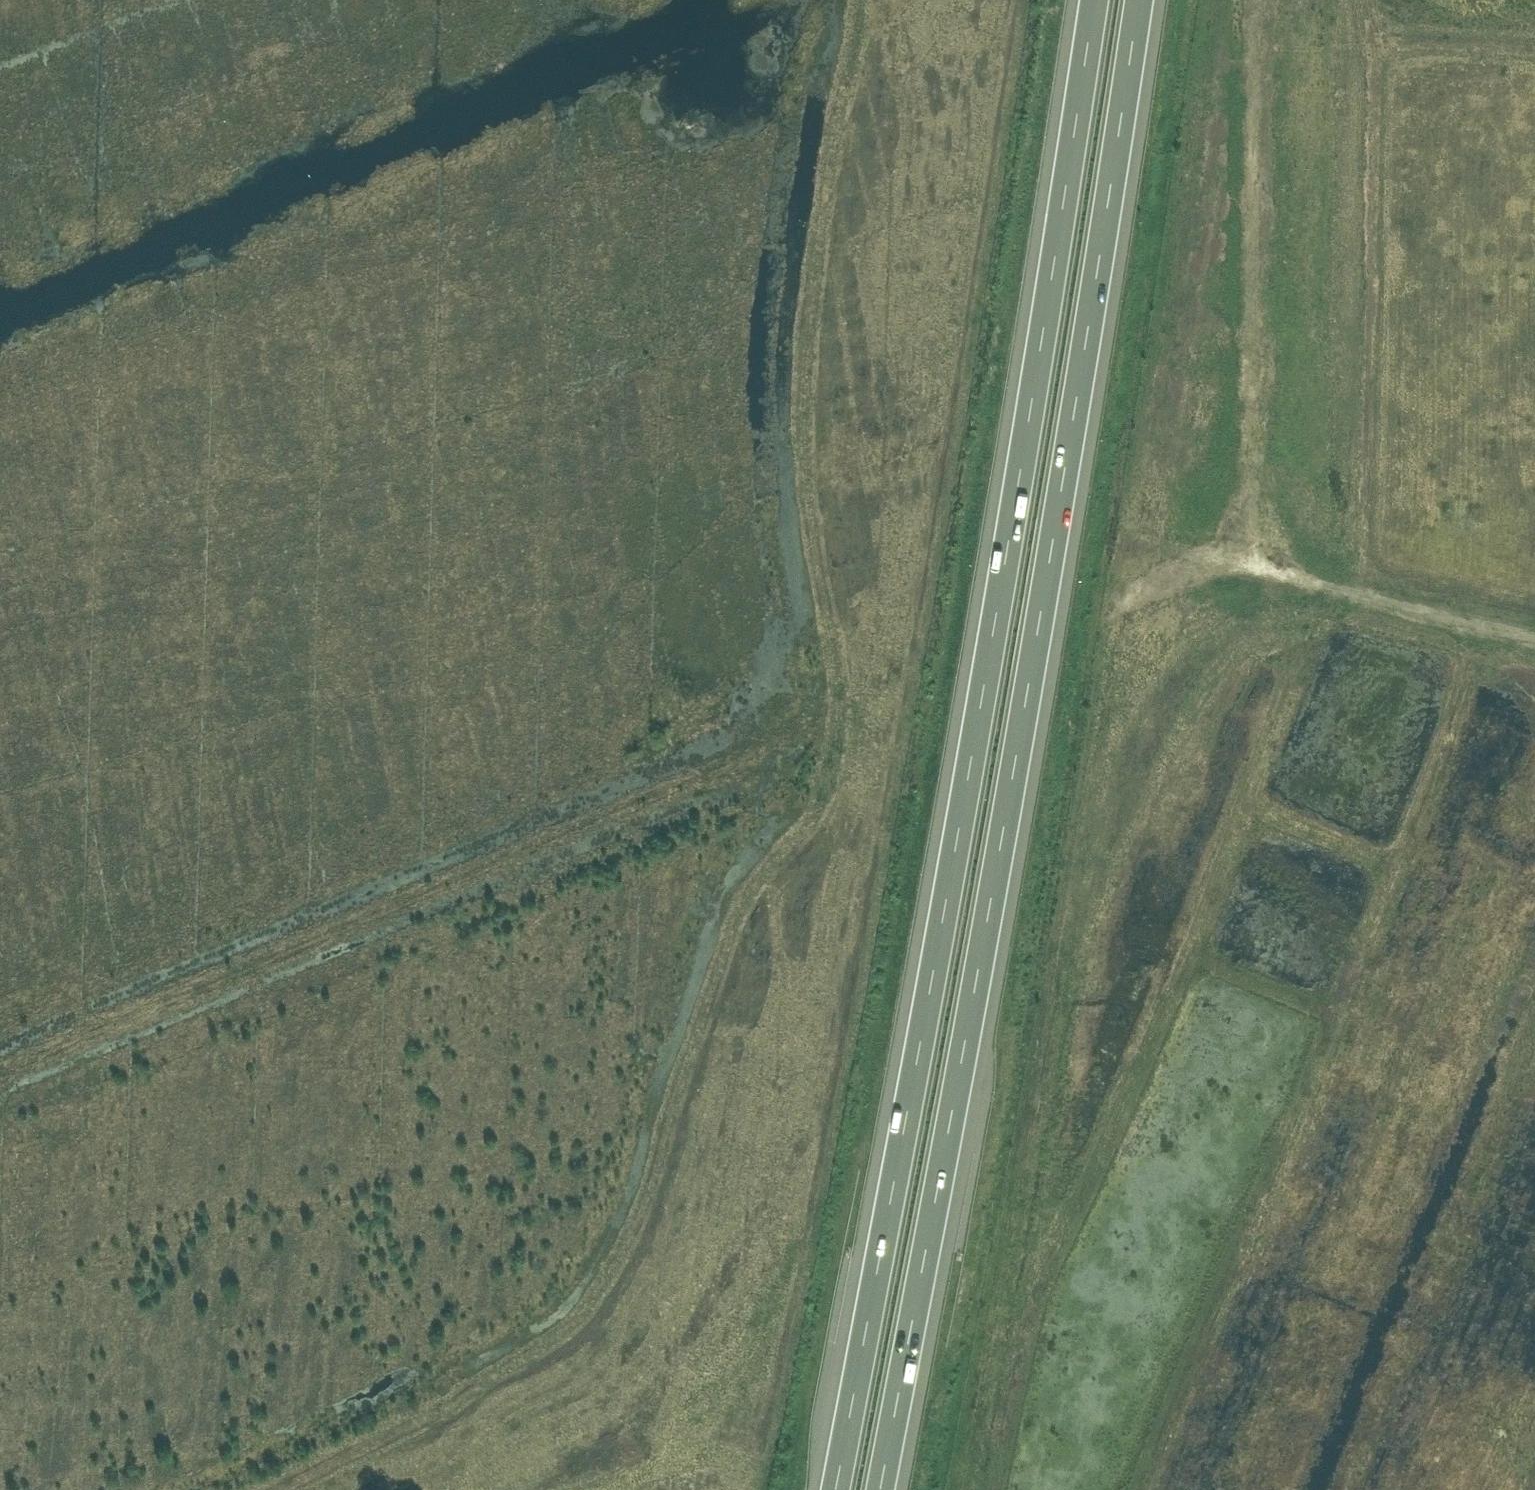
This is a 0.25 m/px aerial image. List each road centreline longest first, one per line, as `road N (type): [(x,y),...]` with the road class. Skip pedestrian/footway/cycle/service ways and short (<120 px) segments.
road 1 (motorway): [(1095,0),(970,770),(834,1489)]
road 2 (motorway): [(881,1489),(1014,782),(1139,0)]
road 3 (track): [(1332,586),(1534,637)]

